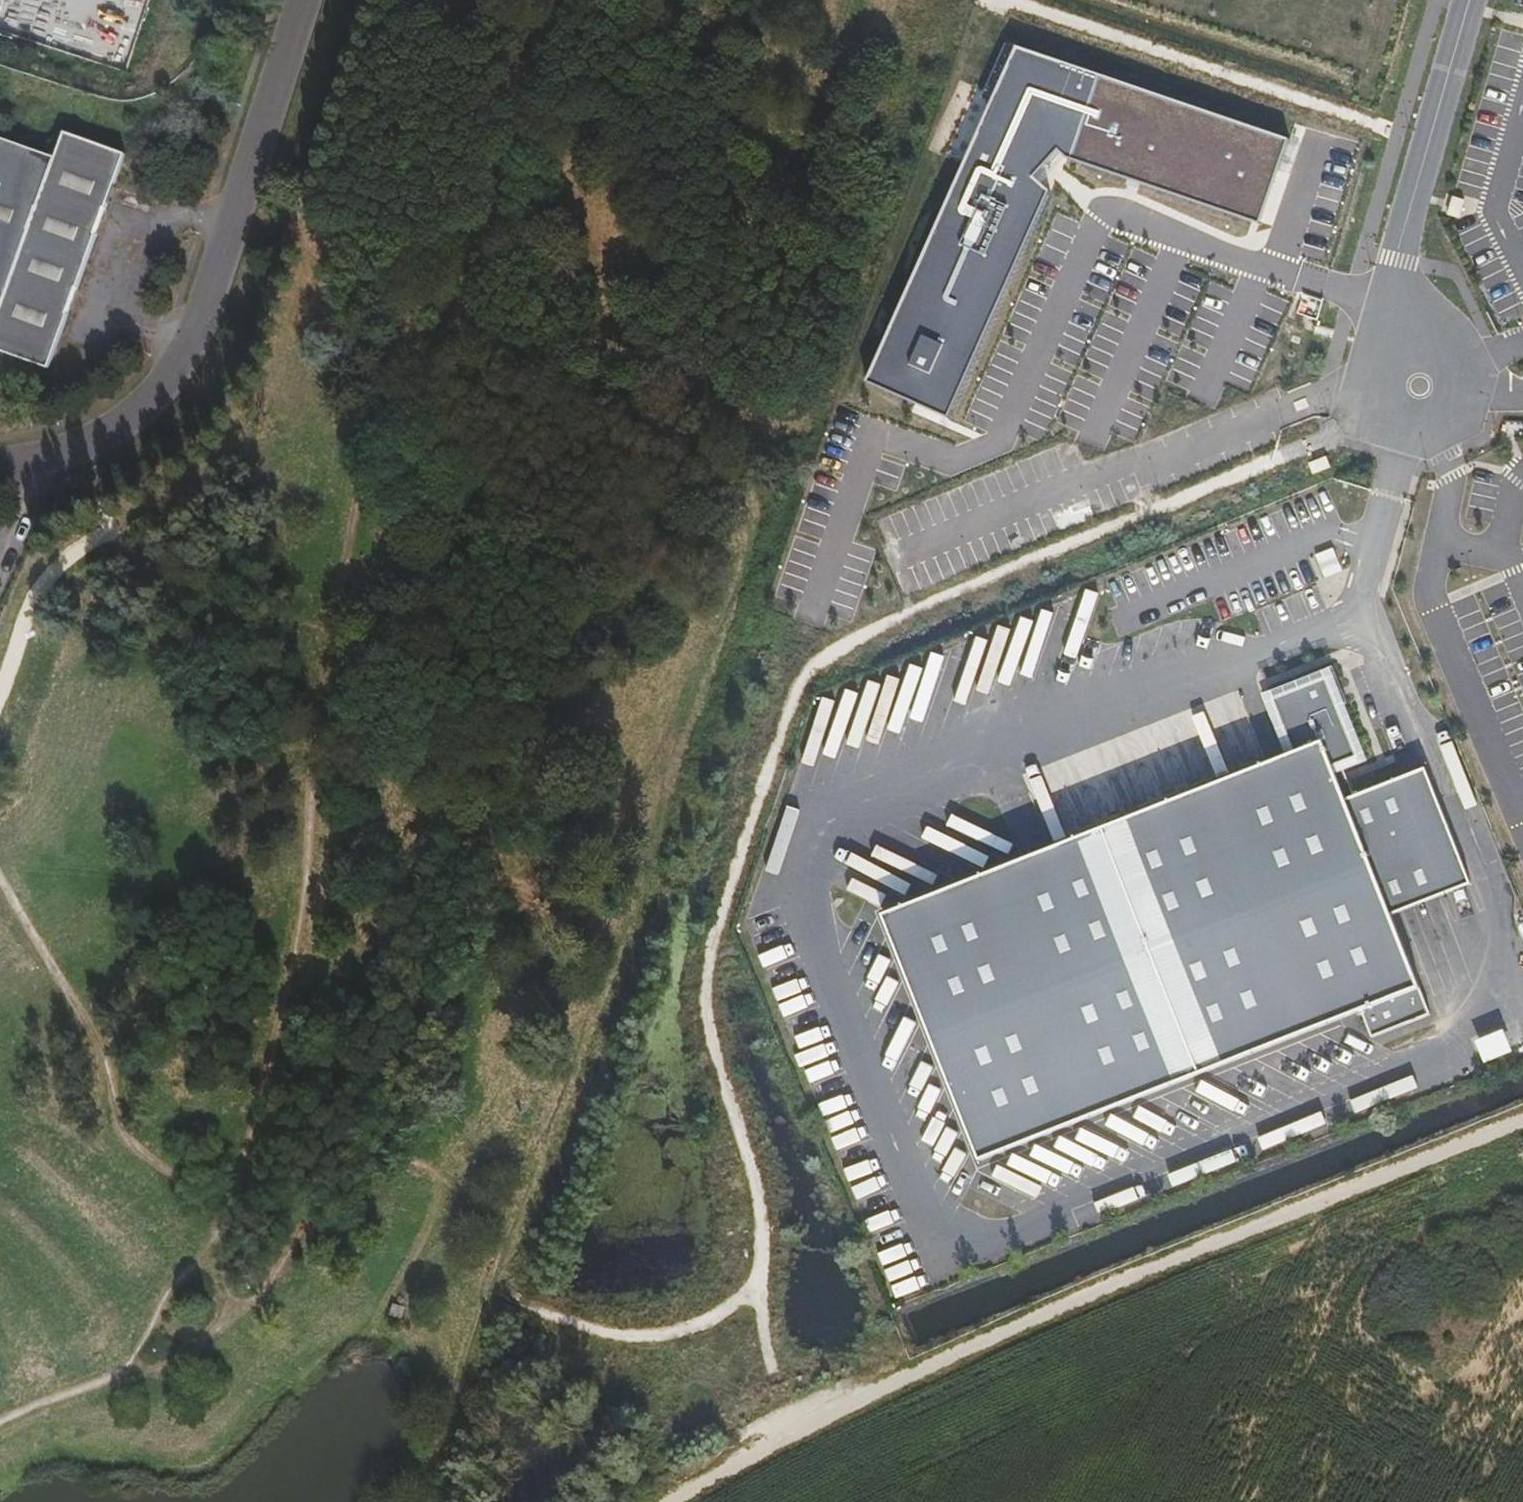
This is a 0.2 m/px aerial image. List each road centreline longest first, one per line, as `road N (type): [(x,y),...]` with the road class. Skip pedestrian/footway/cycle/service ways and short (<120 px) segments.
road 1 (track): [(1378,401),(1341,438),(1295,461),(882,622),(801,686),(733,856),(719,1006),(727,1088),(765,1242),(765,1330),(792,1430)]
road 2 (track): [(1522,1119),(1050,1309),(792,1430),(675,1501)]
road 3 (unclassified): [(304,0),(179,362),(106,432),(0,465)]
road 4 (unclassified): [(1471,0),(1396,260),(1415,348)]
road 5 (unclassified): [(1415,348),(1393,354),(1379,371),(1378,401),(1391,419),(1411,427),(1436,421),(1451,404),(1451,371)]

